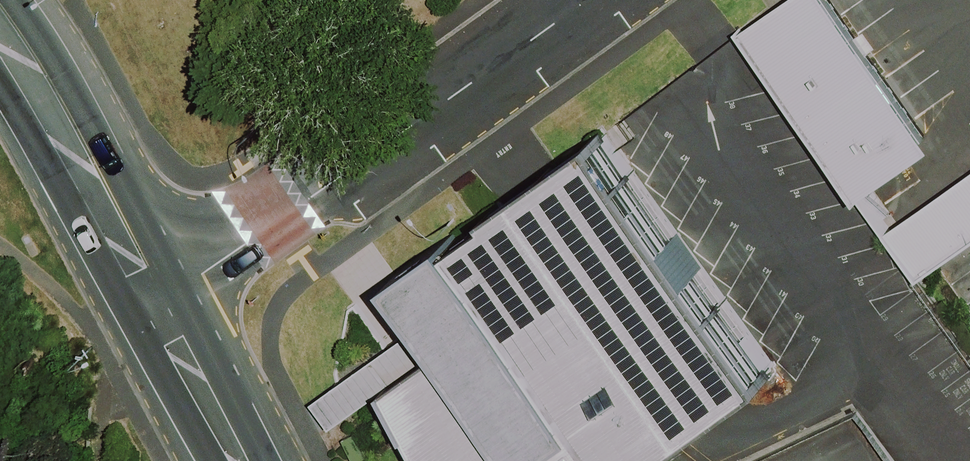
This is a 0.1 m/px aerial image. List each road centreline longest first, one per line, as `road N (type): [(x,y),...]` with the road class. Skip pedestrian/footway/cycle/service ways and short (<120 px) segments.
road 1 (tertiary): [(590,0),(155,303)]
road 2 (tertiary): [(0,30),(155,303)]
road 3 (tertiary): [(155,303),(240,460)]

